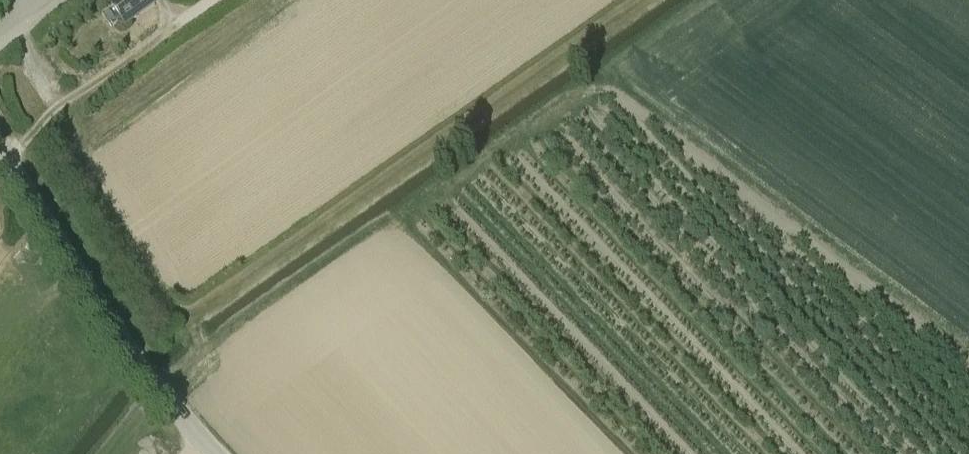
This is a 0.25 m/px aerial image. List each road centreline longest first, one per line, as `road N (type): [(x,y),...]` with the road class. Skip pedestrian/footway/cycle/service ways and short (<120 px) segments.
road 1 (unclassified): [(217,453),(151,373),(0,136)]

